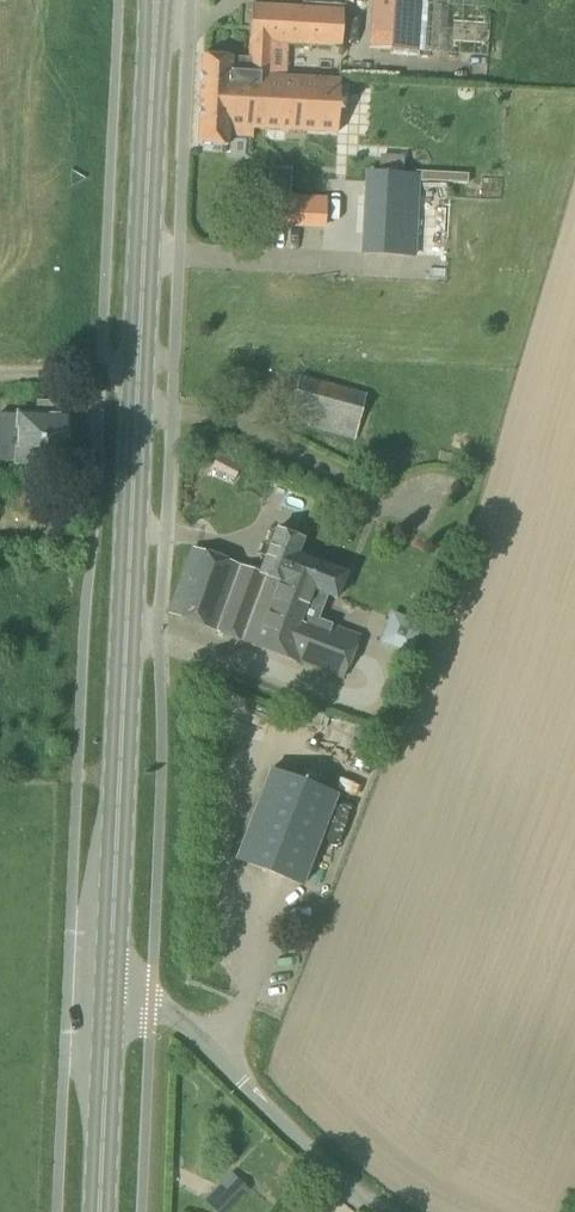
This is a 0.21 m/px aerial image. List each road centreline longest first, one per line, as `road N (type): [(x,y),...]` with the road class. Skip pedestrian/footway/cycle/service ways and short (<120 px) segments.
road 1 (primary): [(109,1004),(157,0)]
road 2 (unclassified): [(393,1211),(334,1169),(173,1016),(109,1004)]
road 3 (primary): [(100,1211),(109,1004)]

